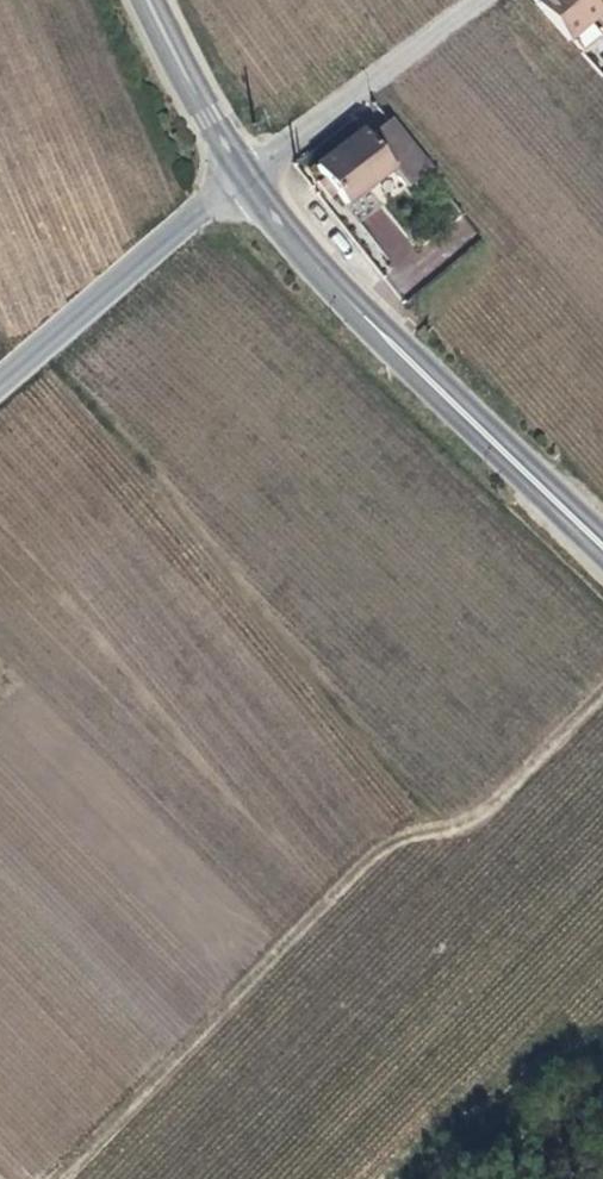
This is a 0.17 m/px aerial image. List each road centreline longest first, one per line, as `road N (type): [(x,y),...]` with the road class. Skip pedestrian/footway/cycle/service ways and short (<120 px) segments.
road 1 (secondary): [(602,537),(357,300),(249,182)]
road 2 (unclassified): [(249,182),(0,390)]
road 3 (residential): [(485,0),(249,182)]
road 4 (secondary): [(249,182),(158,0)]

